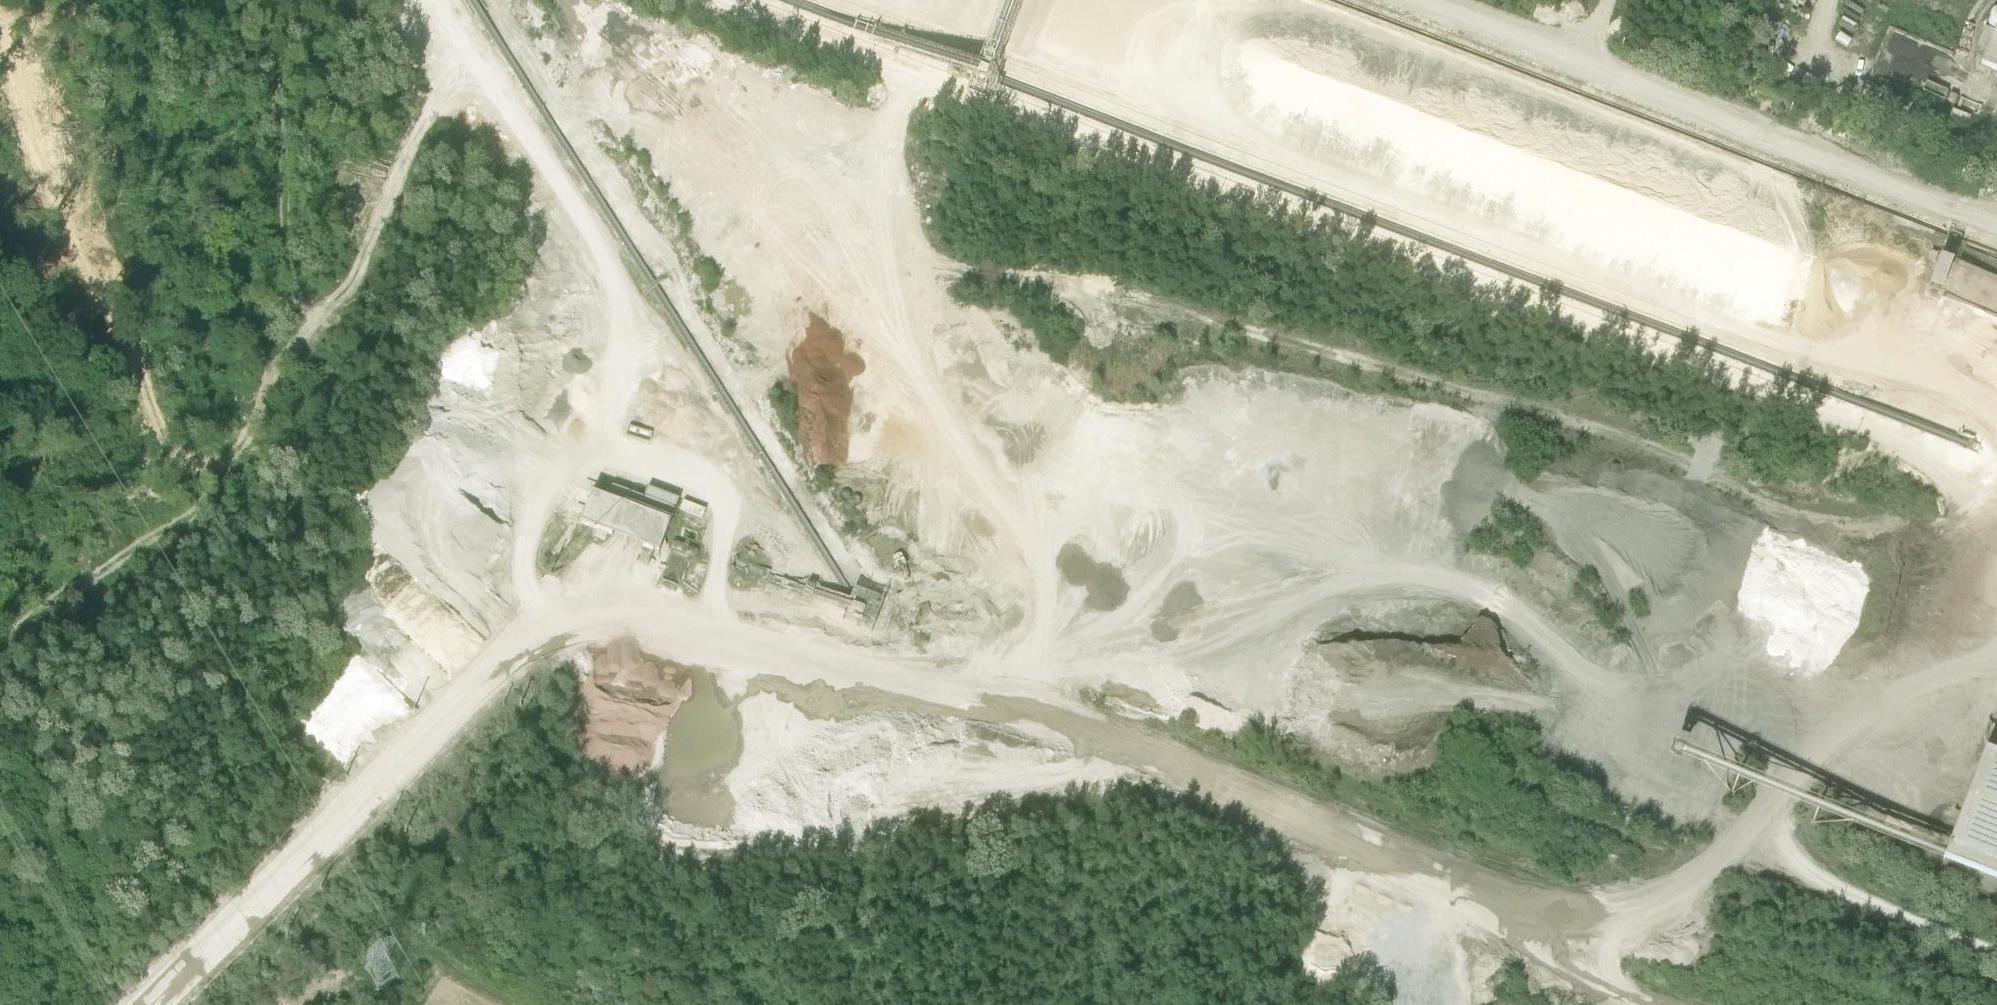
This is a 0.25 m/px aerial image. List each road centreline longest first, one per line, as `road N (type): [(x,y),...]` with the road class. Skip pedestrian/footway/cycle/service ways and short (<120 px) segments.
road 1 (track): [(1595,63),(1996,214)]
road 2 (track): [(1595,63),(1430,0)]

